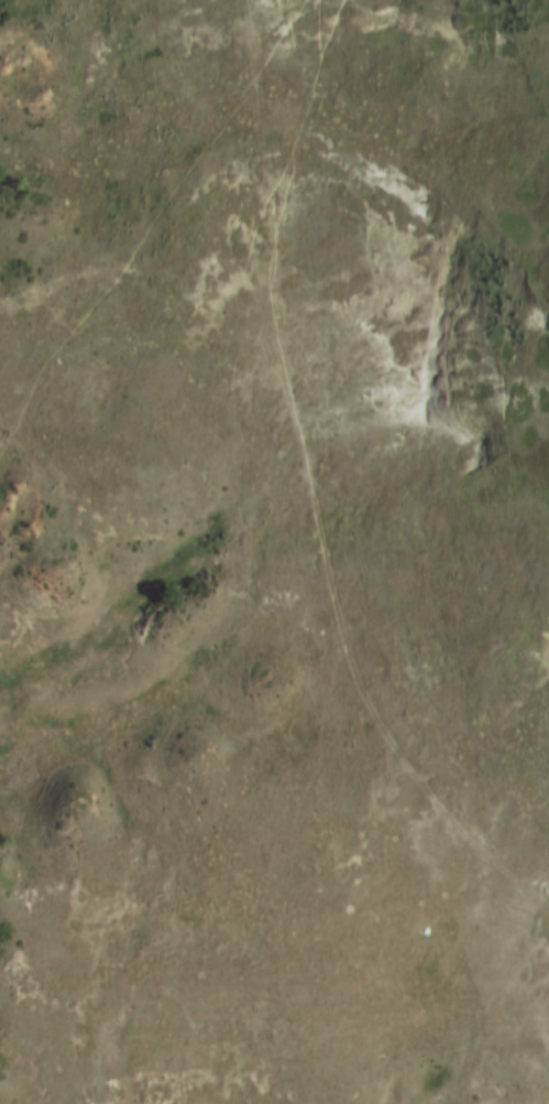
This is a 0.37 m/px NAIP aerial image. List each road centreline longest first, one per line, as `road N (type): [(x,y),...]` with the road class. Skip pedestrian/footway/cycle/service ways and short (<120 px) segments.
road 1 (track): [(548,911),(421,790),(369,711),(342,648),(279,340),(251,0)]

